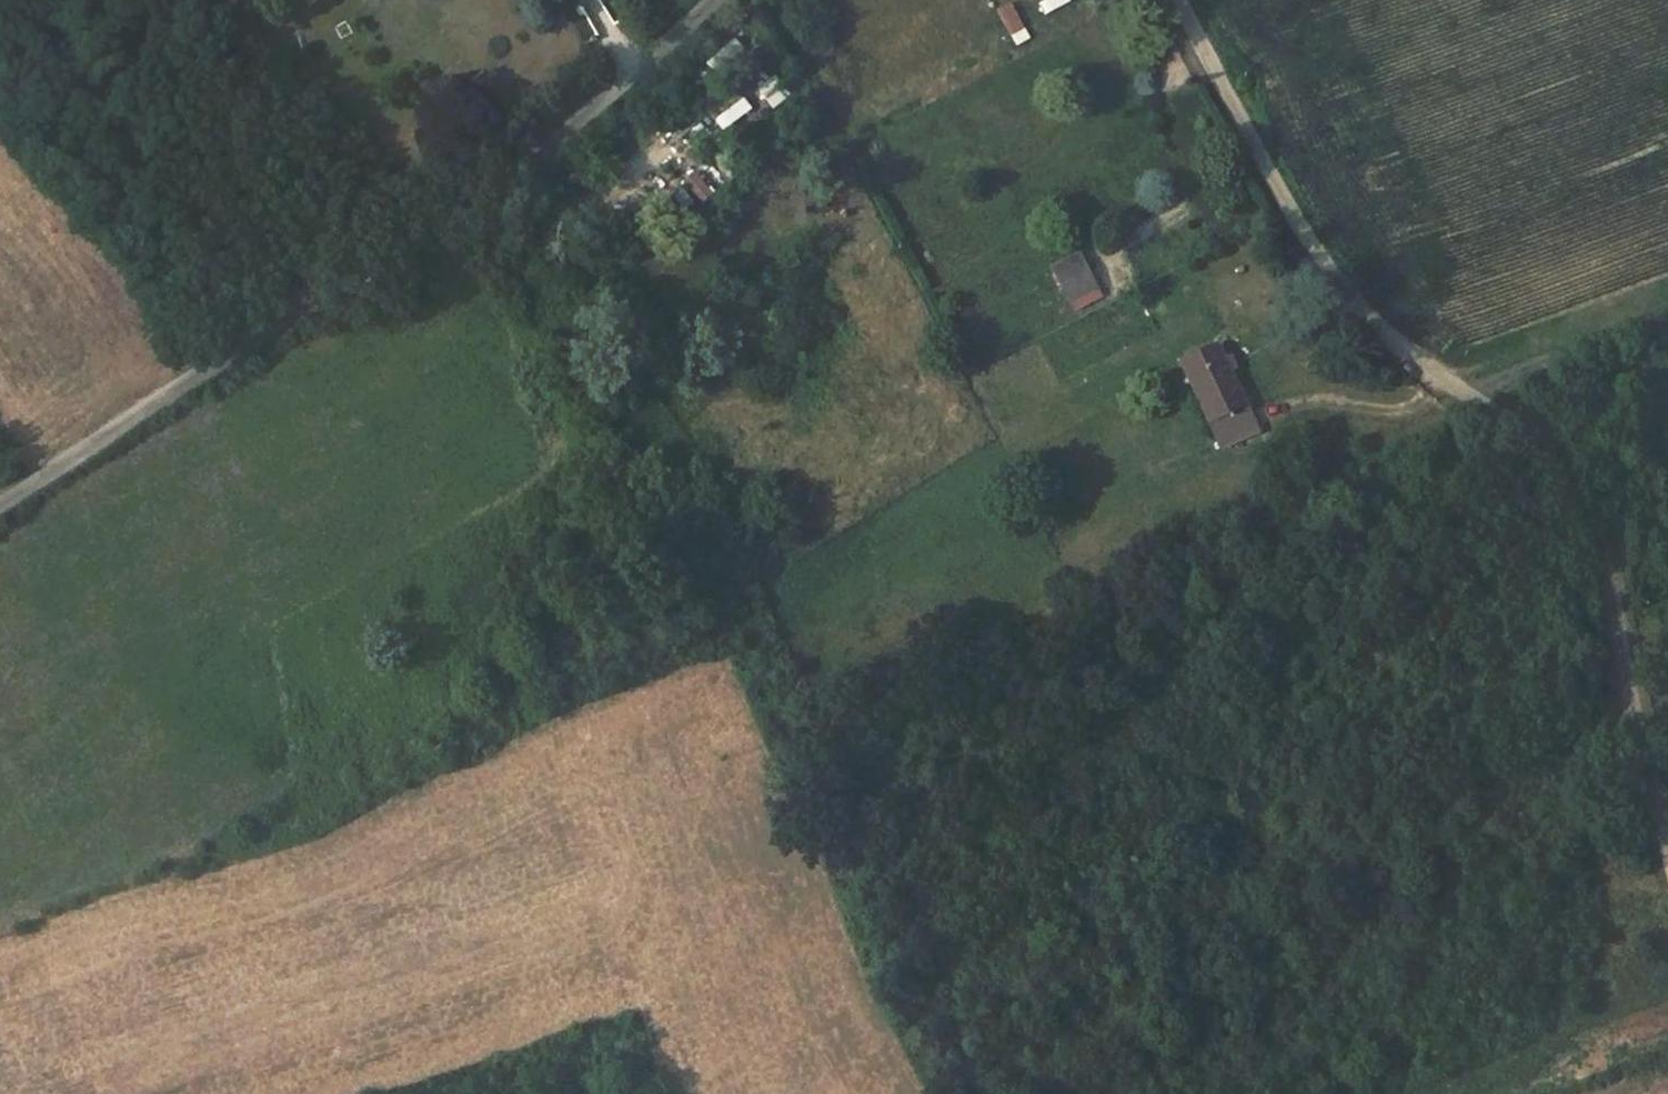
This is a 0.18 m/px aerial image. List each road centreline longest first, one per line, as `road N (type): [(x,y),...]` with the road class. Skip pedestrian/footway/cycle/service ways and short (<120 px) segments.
road 1 (residential): [(1177,0),(1308,247),(1391,345),(1563,479),(1597,525),(1667,857)]
road 2 (unclassified): [(0,508),(523,168),(707,0)]

